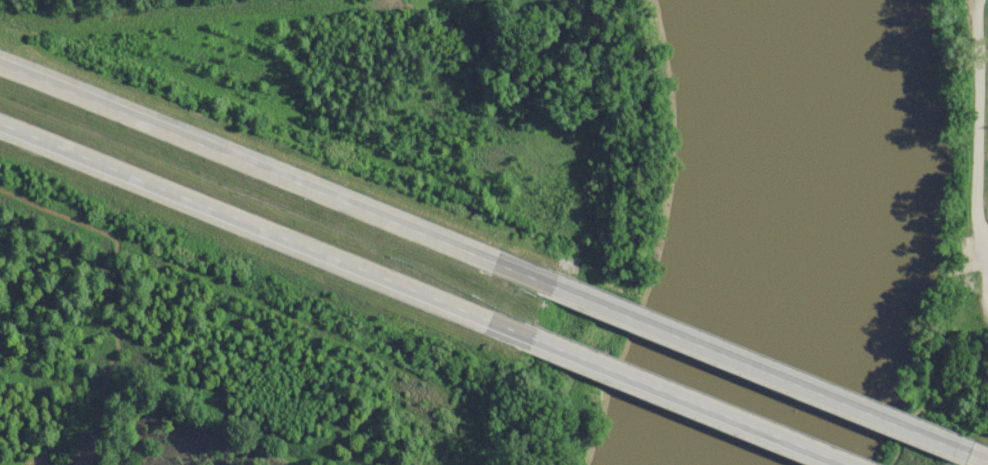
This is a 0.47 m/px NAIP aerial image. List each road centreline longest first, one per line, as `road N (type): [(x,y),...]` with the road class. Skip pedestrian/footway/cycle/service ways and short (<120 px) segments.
road 1 (track): [(0,16),(573,239),(590,265),(584,325)]
road 2 (trunk): [(548,288),(0,69)]
road 3 (trunk): [(0,129),(526,342)]
road 4 (trunk): [(959,456),(548,288)]
road 5 (trunk): [(526,342),(831,464)]
road 6 (residential): [(987,250),(975,217),(980,0)]

